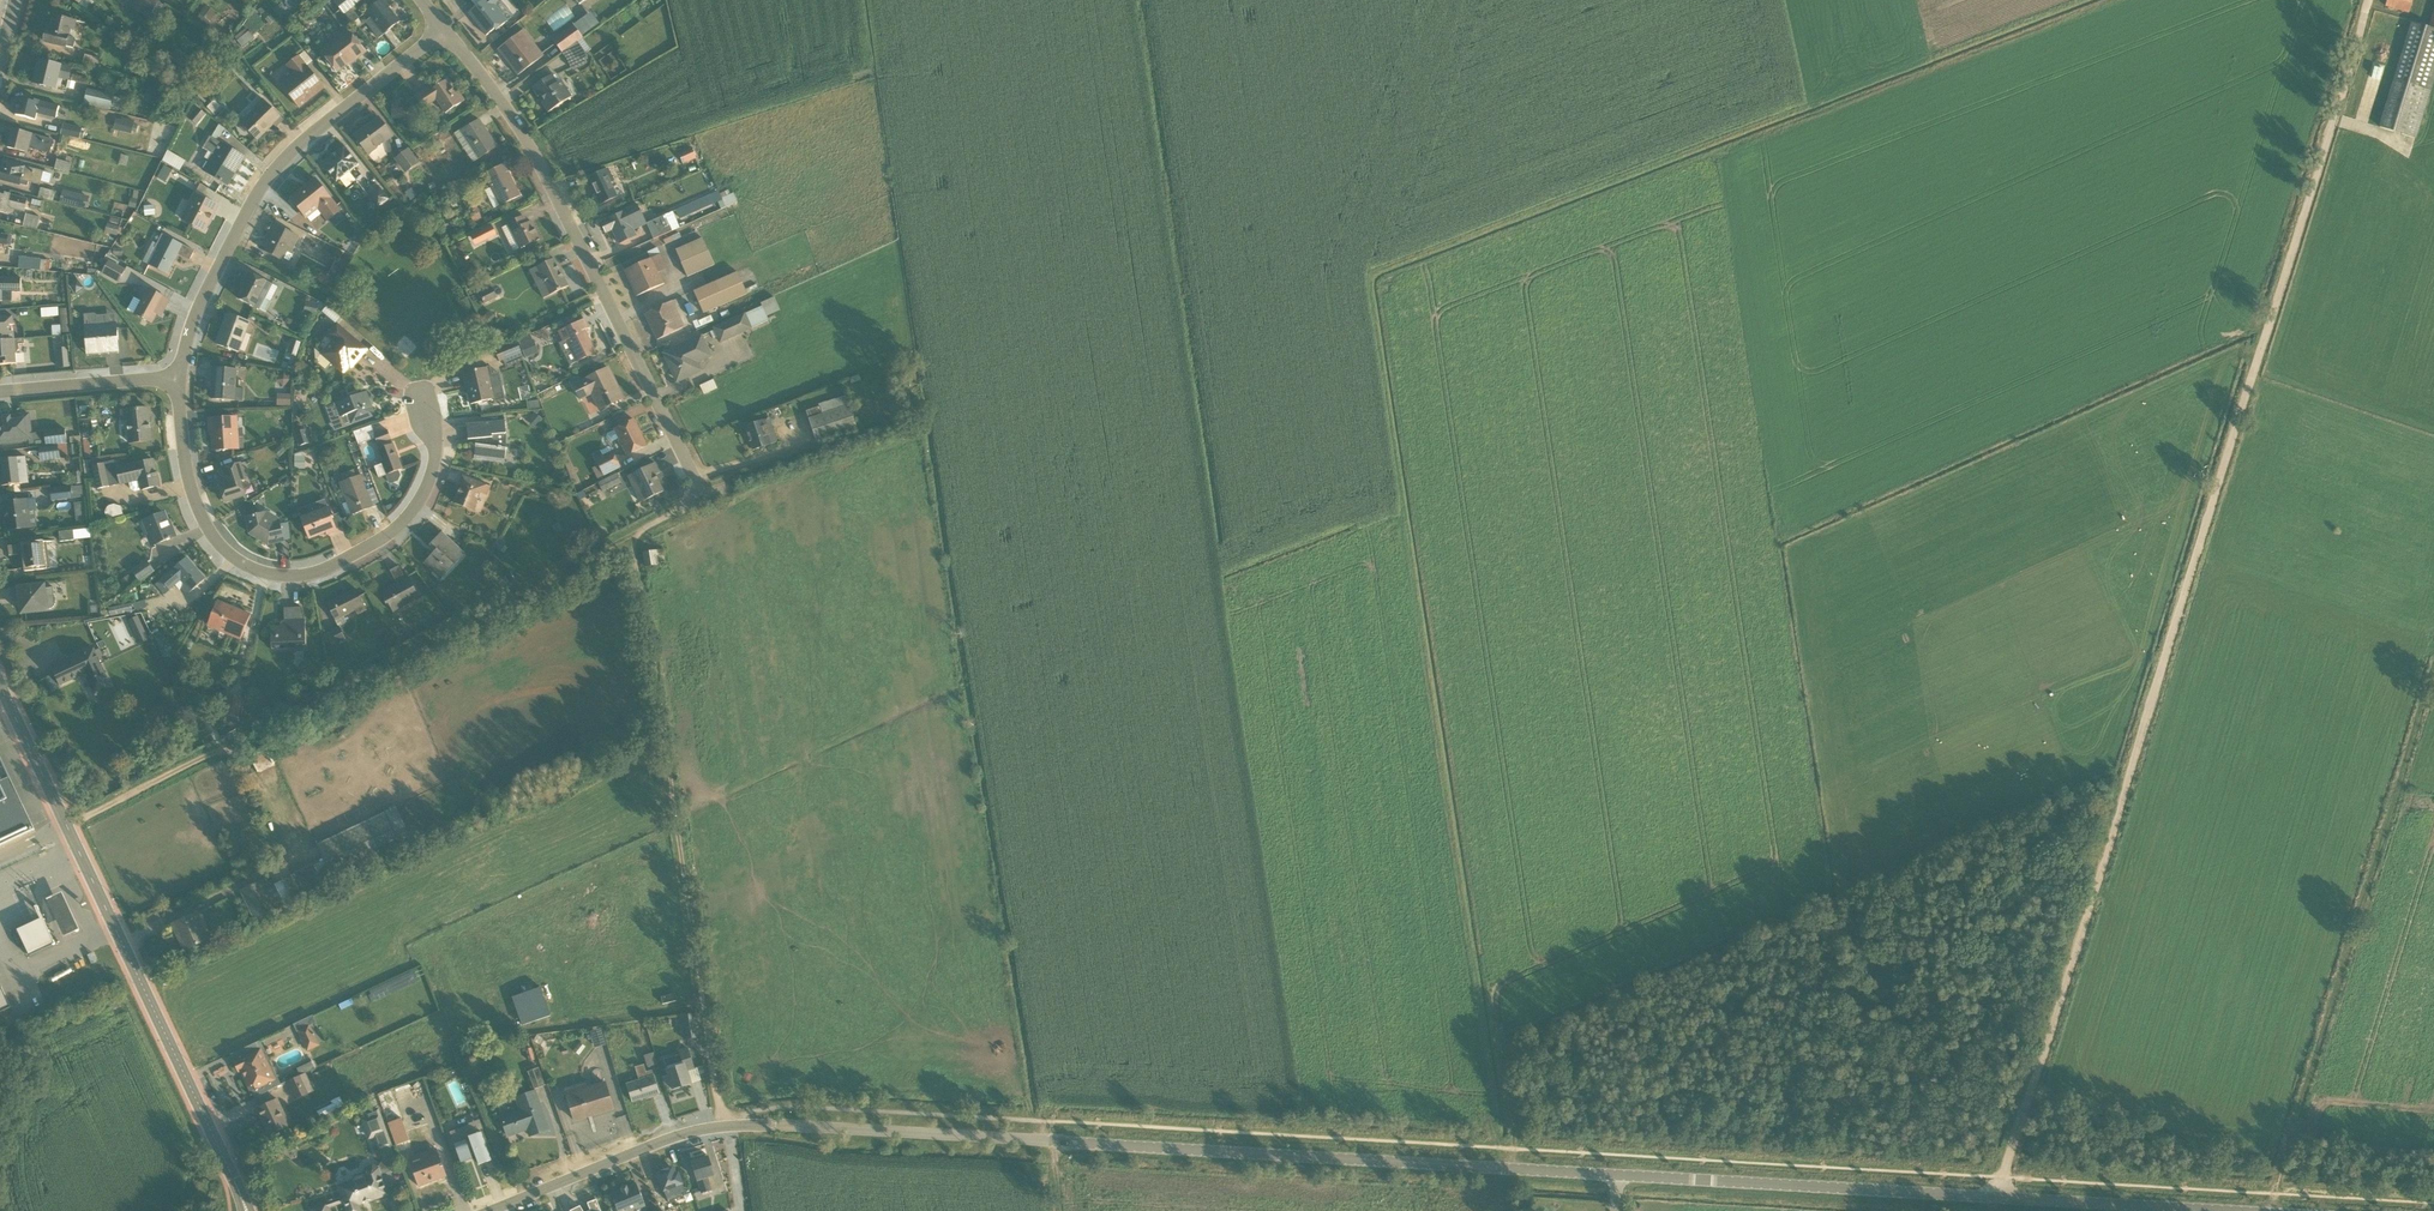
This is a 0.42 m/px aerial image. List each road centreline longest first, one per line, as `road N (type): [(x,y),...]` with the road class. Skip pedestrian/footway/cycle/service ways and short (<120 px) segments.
road 1 (unclassified): [(491,1210),(675,1137),(736,1125),(2239,1210)]
road 2 (track): [(1995,1196),(2328,126)]
road 3 (track): [(630,535),(67,828)]
road 4 (residential): [(444,30),(535,155),(695,482),(700,499),(680,510)]
road 5 (track): [(2275,1193),(2433,666)]
road 6 (primary): [(232,1178),(0,686)]
road 7 (residential): [(176,381),(190,489),(207,528),(245,565),(292,577),(361,551),(420,502),(434,440),(424,398)]
road 8 (track): [(630,535),(702,1005)]
road 9 (residential): [(444,30),(285,156),(266,180),(196,314),(176,381)]
road 10 (residential): [(0,393),(176,381)]
road 11 (track): [(702,1005),(538,1028)]
road 12 (unclassified): [(2328,126),(2367,0)]
road 13 (track): [(702,1005),(723,1126)]

